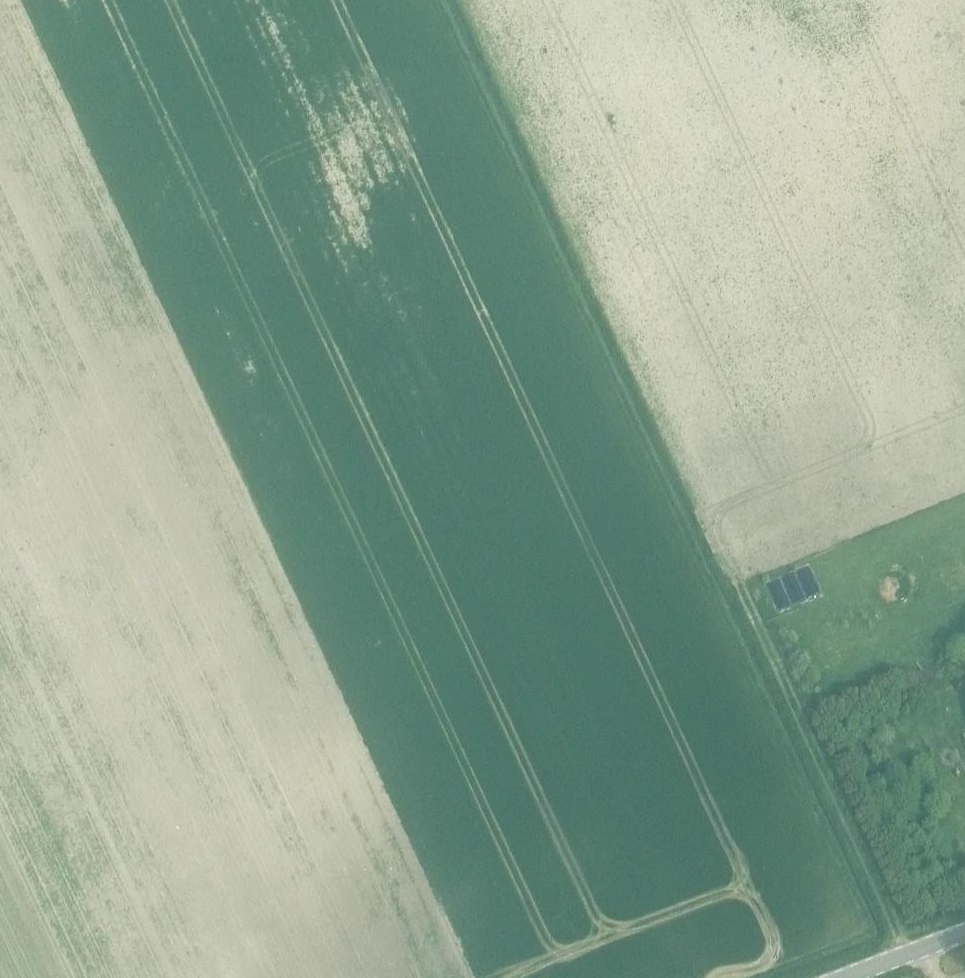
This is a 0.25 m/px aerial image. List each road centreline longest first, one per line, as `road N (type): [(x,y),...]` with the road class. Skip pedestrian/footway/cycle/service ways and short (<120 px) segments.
road 1 (tertiary): [(796,977),(964,912)]

